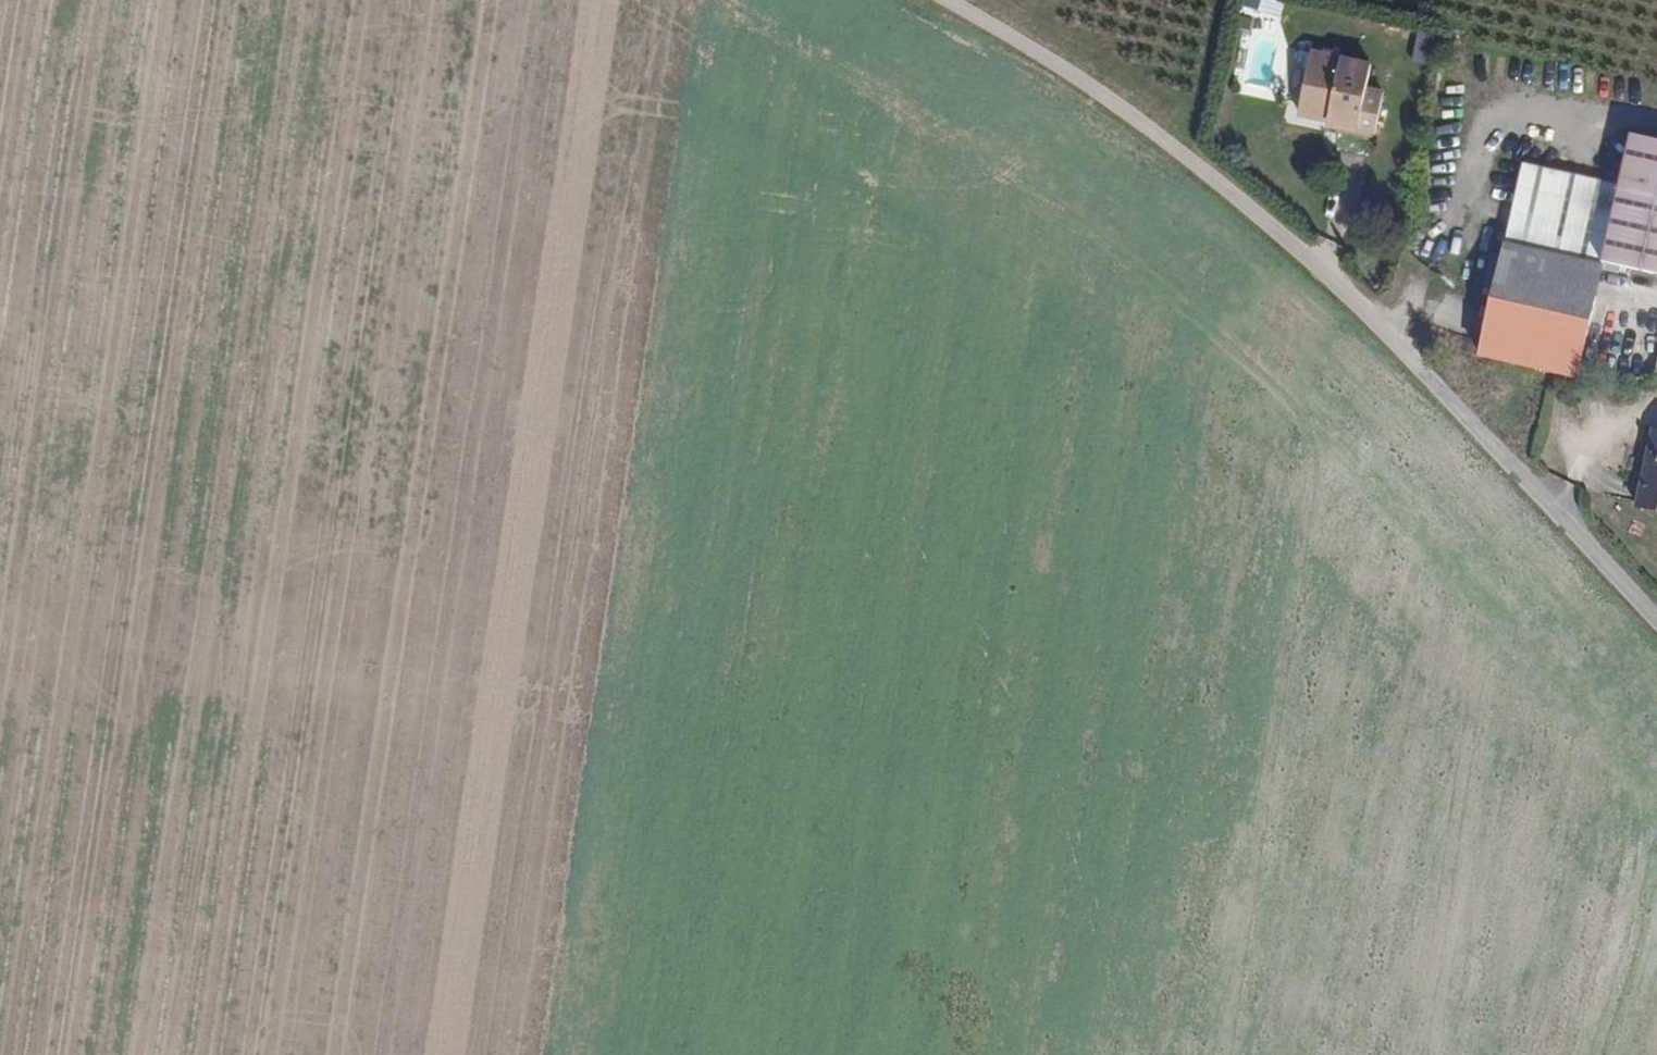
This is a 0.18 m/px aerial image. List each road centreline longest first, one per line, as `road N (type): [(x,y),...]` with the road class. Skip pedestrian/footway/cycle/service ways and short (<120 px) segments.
road 1 (unclassified): [(926,0),(1051,70),(1260,225),(1371,327),(1656,627)]

